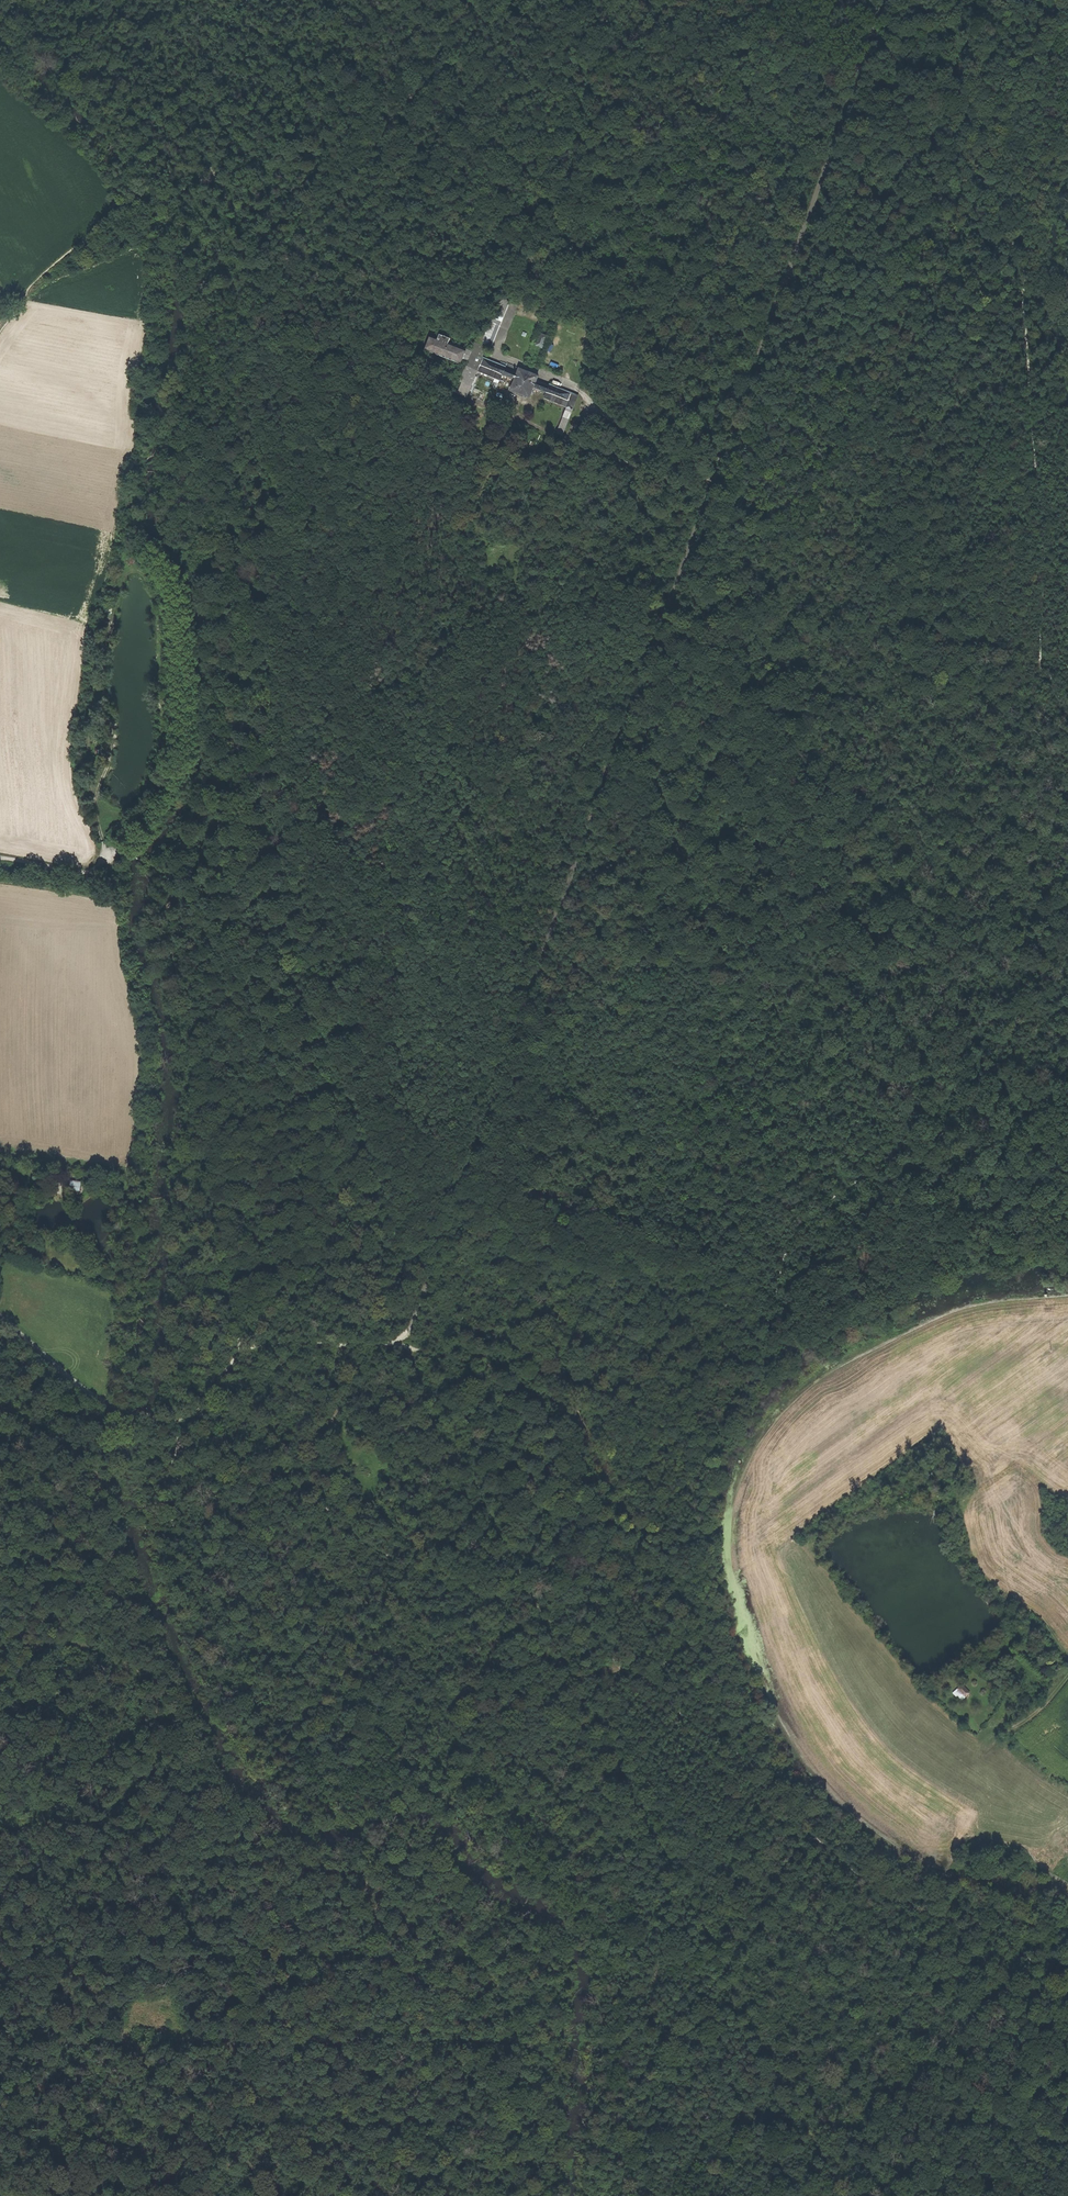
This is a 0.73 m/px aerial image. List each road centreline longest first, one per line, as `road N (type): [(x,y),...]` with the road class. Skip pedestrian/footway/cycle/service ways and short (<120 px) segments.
road 1 (track): [(239,1354),(170,934),(169,881),(205,814),(280,712),(251,442),(266,319),(291,260),(214,175)]
road 2 (track): [(177,1441),(169,1480),(174,1527),(193,1613),(232,1699),(269,1735),(398,1686),(430,1724),(539,1812),(556,1840),(634,1993),(630,2175),(638,2195)]
road 3 (track): [(843,2195),(403,1344)]
road 4 (track): [(715,471),(403,1344)]
road 5 (track): [(676,0),(997,126),(1004,230),(1026,304),(1042,515),(1041,668)]
road 6 (track): [(1067,1080),(976,1086),(905,1123),(875,1166),(796,1231),(764,1321),(647,1387),(639,1409)]
road 7 (track): [(1067,2008),(1017,1953),(871,1882),(652,1682)]
road 8 (unclassified): [(885,0),(715,471)]
road 9 (track): [(655,1672),(699,1622),(698,1574),(639,1409)]
road 10 (track): [(639,1409),(403,1344)]
road 11 (track): [(262,2195),(239,2153),(105,2027)]
road 12 (track): [(214,175),(179,115),(126,79),(146,0)]
road 13 (track): [(341,1346),(336,1414),(305,1437),(236,1461)]
road 14 (track): [(1057,0),(998,105),(997,126)]
road 15 (track): [(0,857),(76,872),(131,855)]

